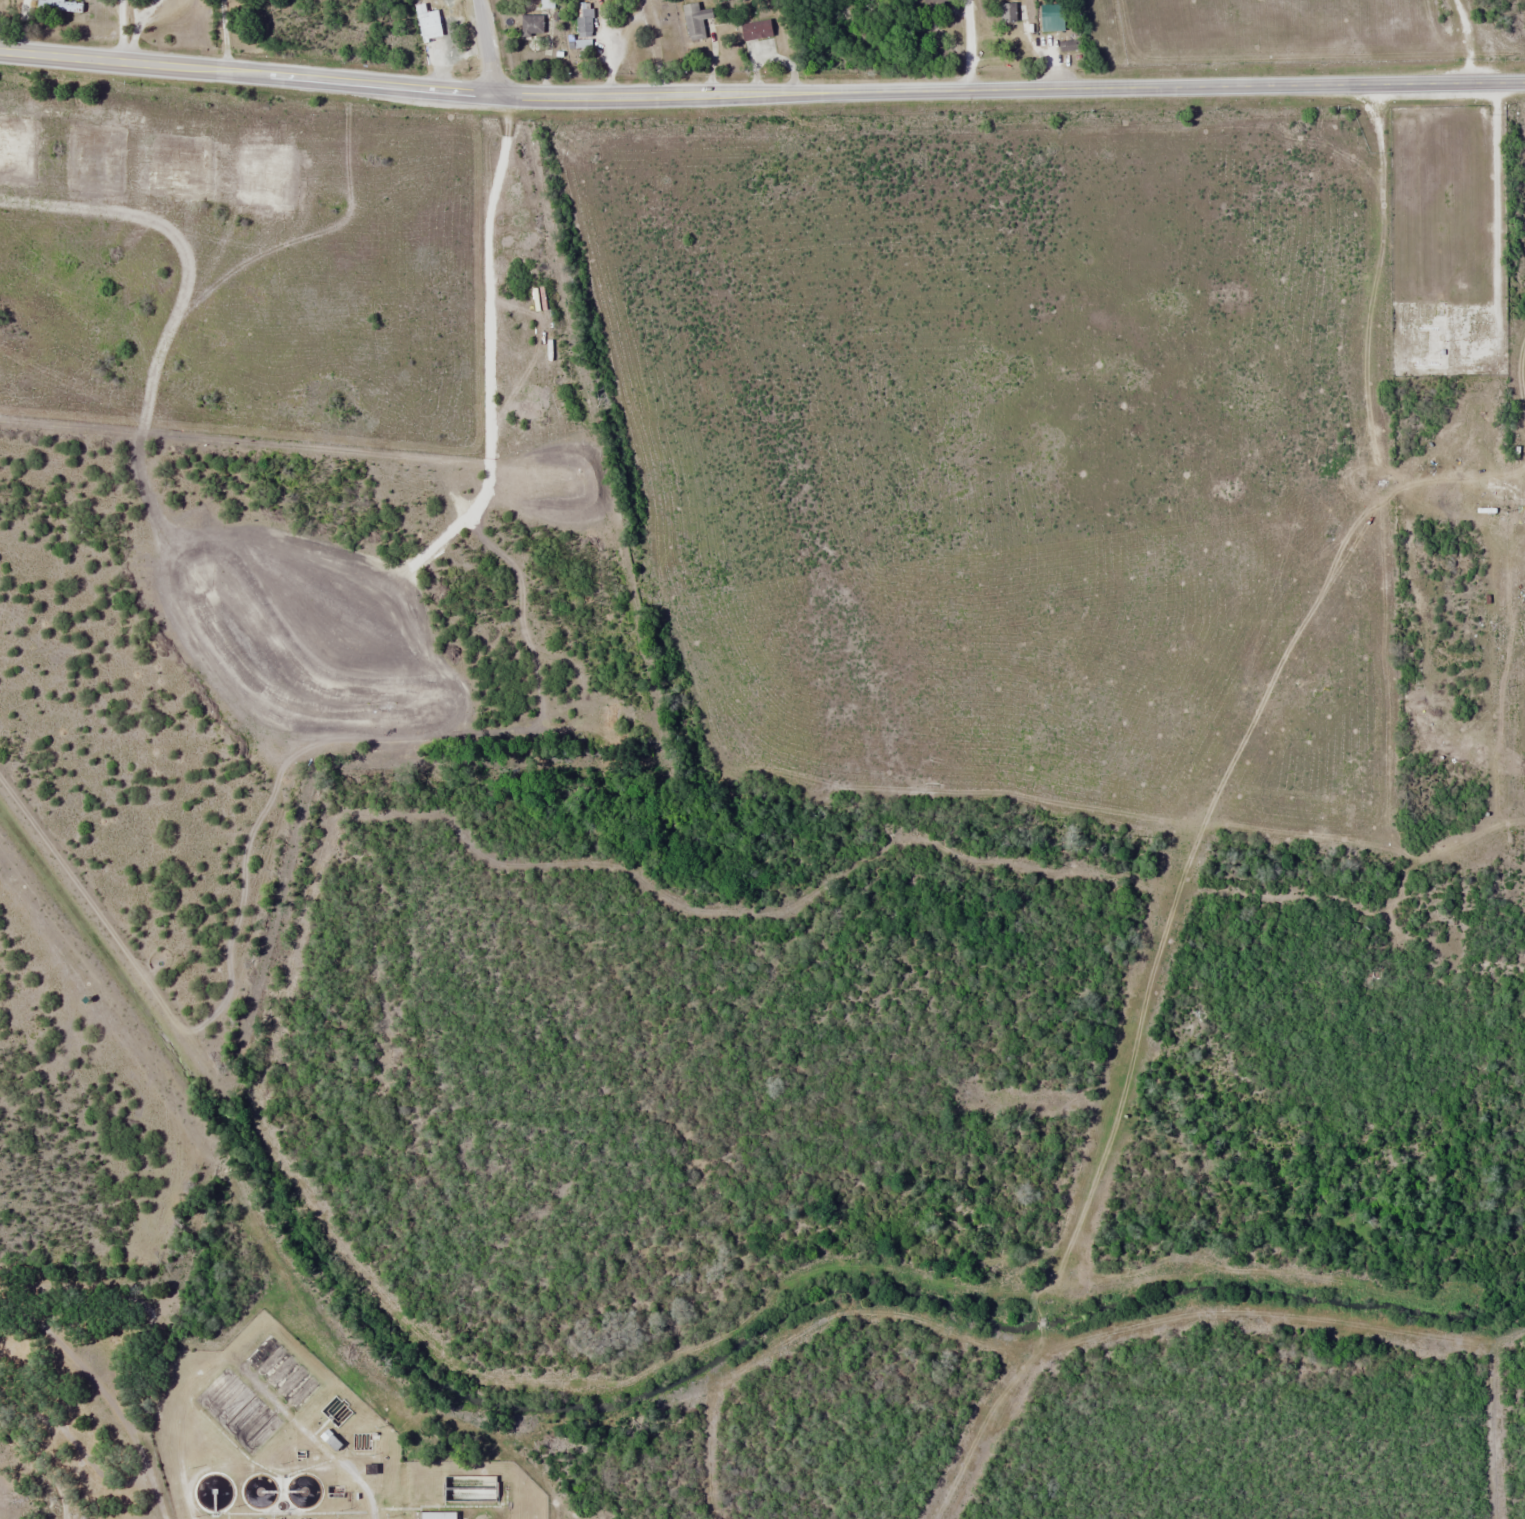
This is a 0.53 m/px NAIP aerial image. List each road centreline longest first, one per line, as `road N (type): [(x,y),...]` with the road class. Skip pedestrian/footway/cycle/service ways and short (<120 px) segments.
road 1 (secondary): [(1524,82),(560,97),(0,50)]

